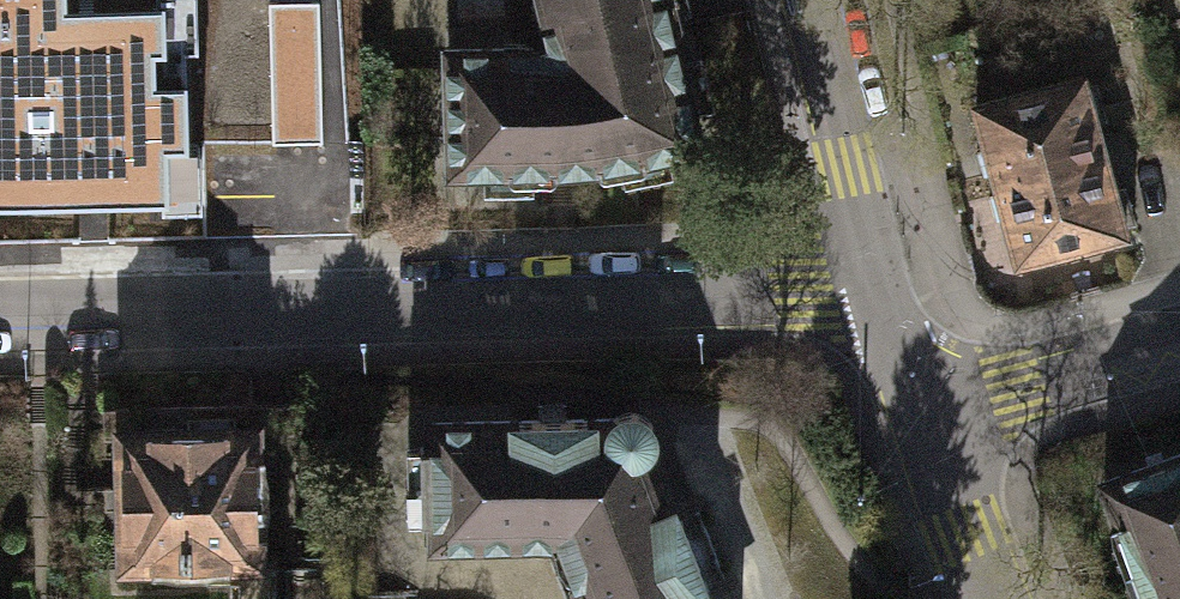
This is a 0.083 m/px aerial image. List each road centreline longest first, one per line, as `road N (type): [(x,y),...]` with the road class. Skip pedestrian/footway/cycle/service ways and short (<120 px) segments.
road 1 (residential): [(885,294),(0,307)]
road 2 (residential): [(812,0),(885,294)]
road 3 (residential): [(914,414),(1179,345)]
road 4 (residential): [(914,414),(981,598)]
road 5 (residential): [(885,294),(914,414)]

